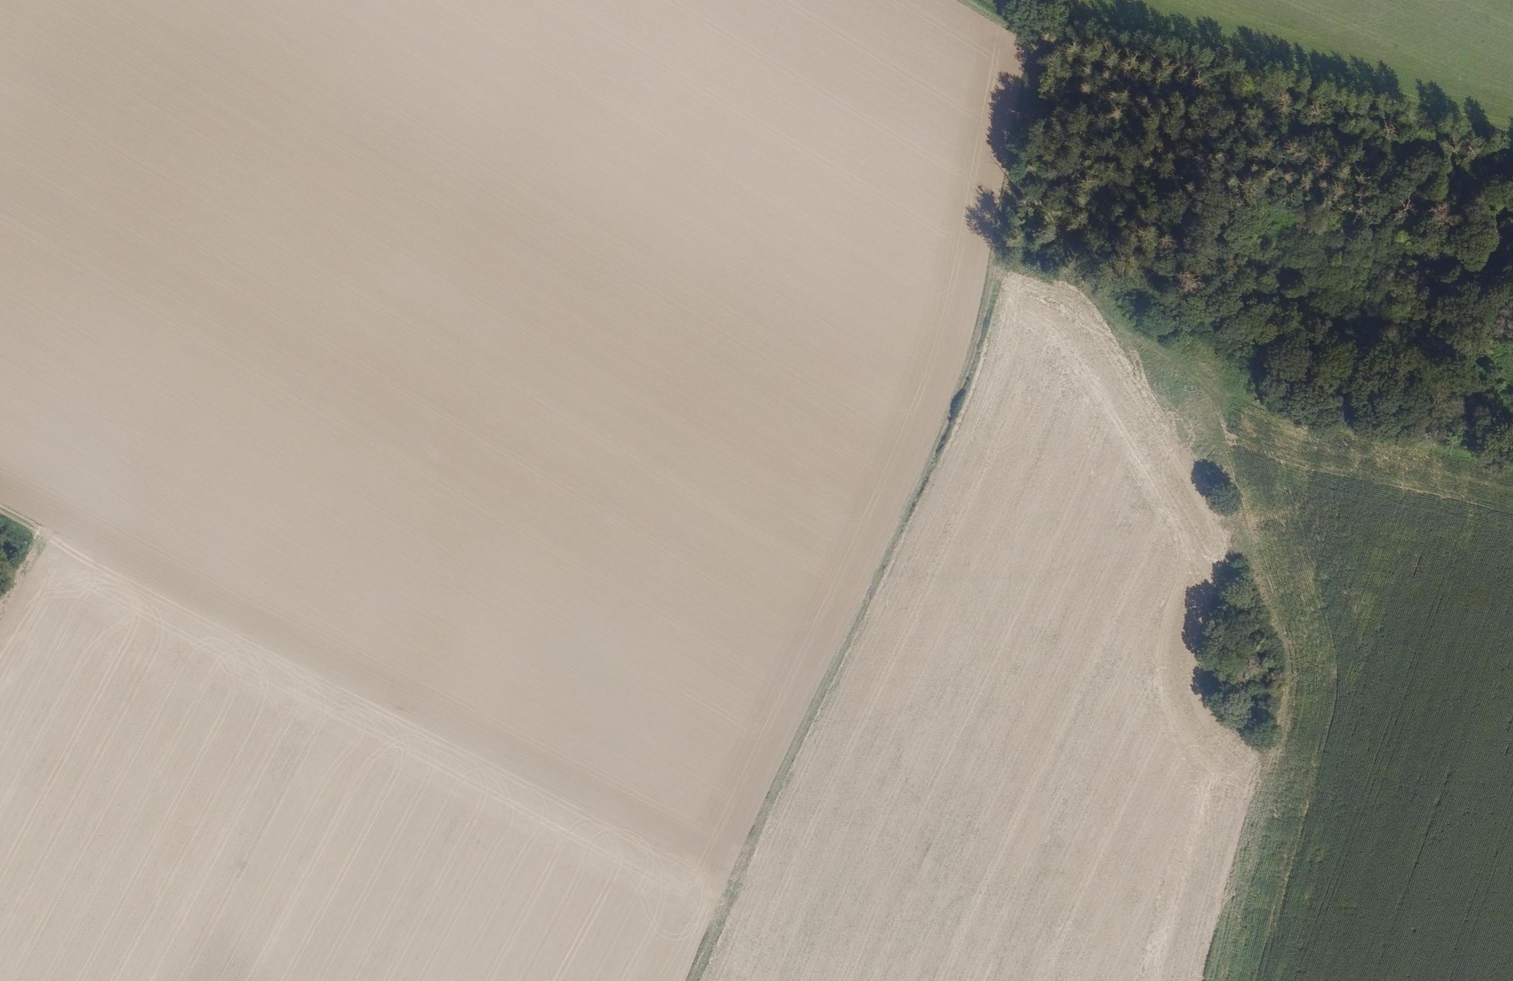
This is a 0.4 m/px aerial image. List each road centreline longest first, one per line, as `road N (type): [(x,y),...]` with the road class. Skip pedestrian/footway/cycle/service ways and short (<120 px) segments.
road 1 (track): [(1210,980),(1279,651),(1220,492),(1090,292),(1026,276),(992,256)]
road 2 (track): [(992,256),(973,346),(692,980)]
road 3 (track): [(1049,0),(992,256)]

